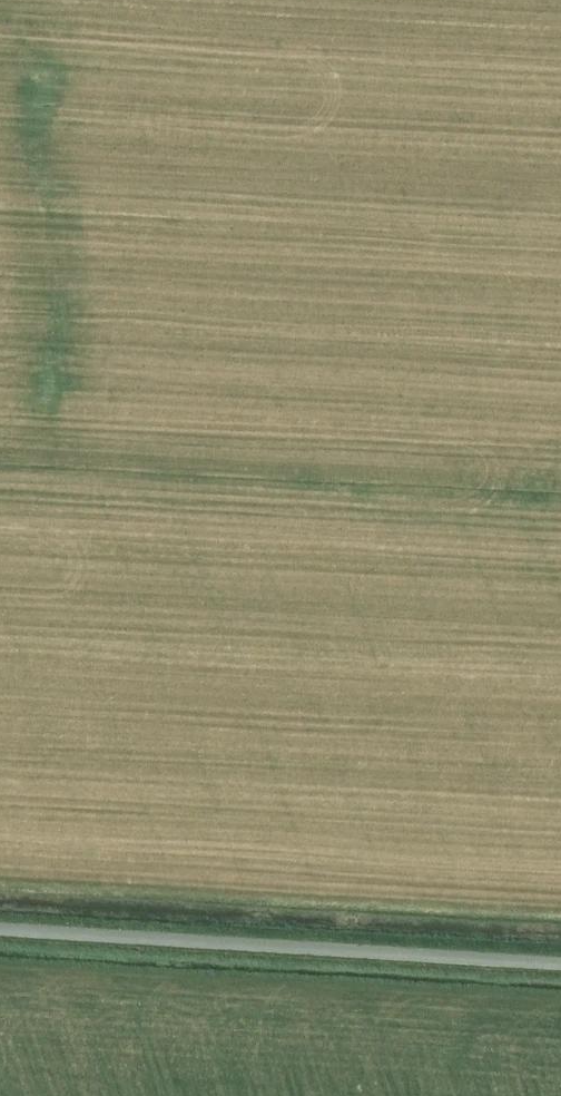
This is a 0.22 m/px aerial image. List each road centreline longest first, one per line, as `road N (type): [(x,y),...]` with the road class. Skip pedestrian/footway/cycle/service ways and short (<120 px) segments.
road 1 (unclassified): [(560,963),(0,929)]

